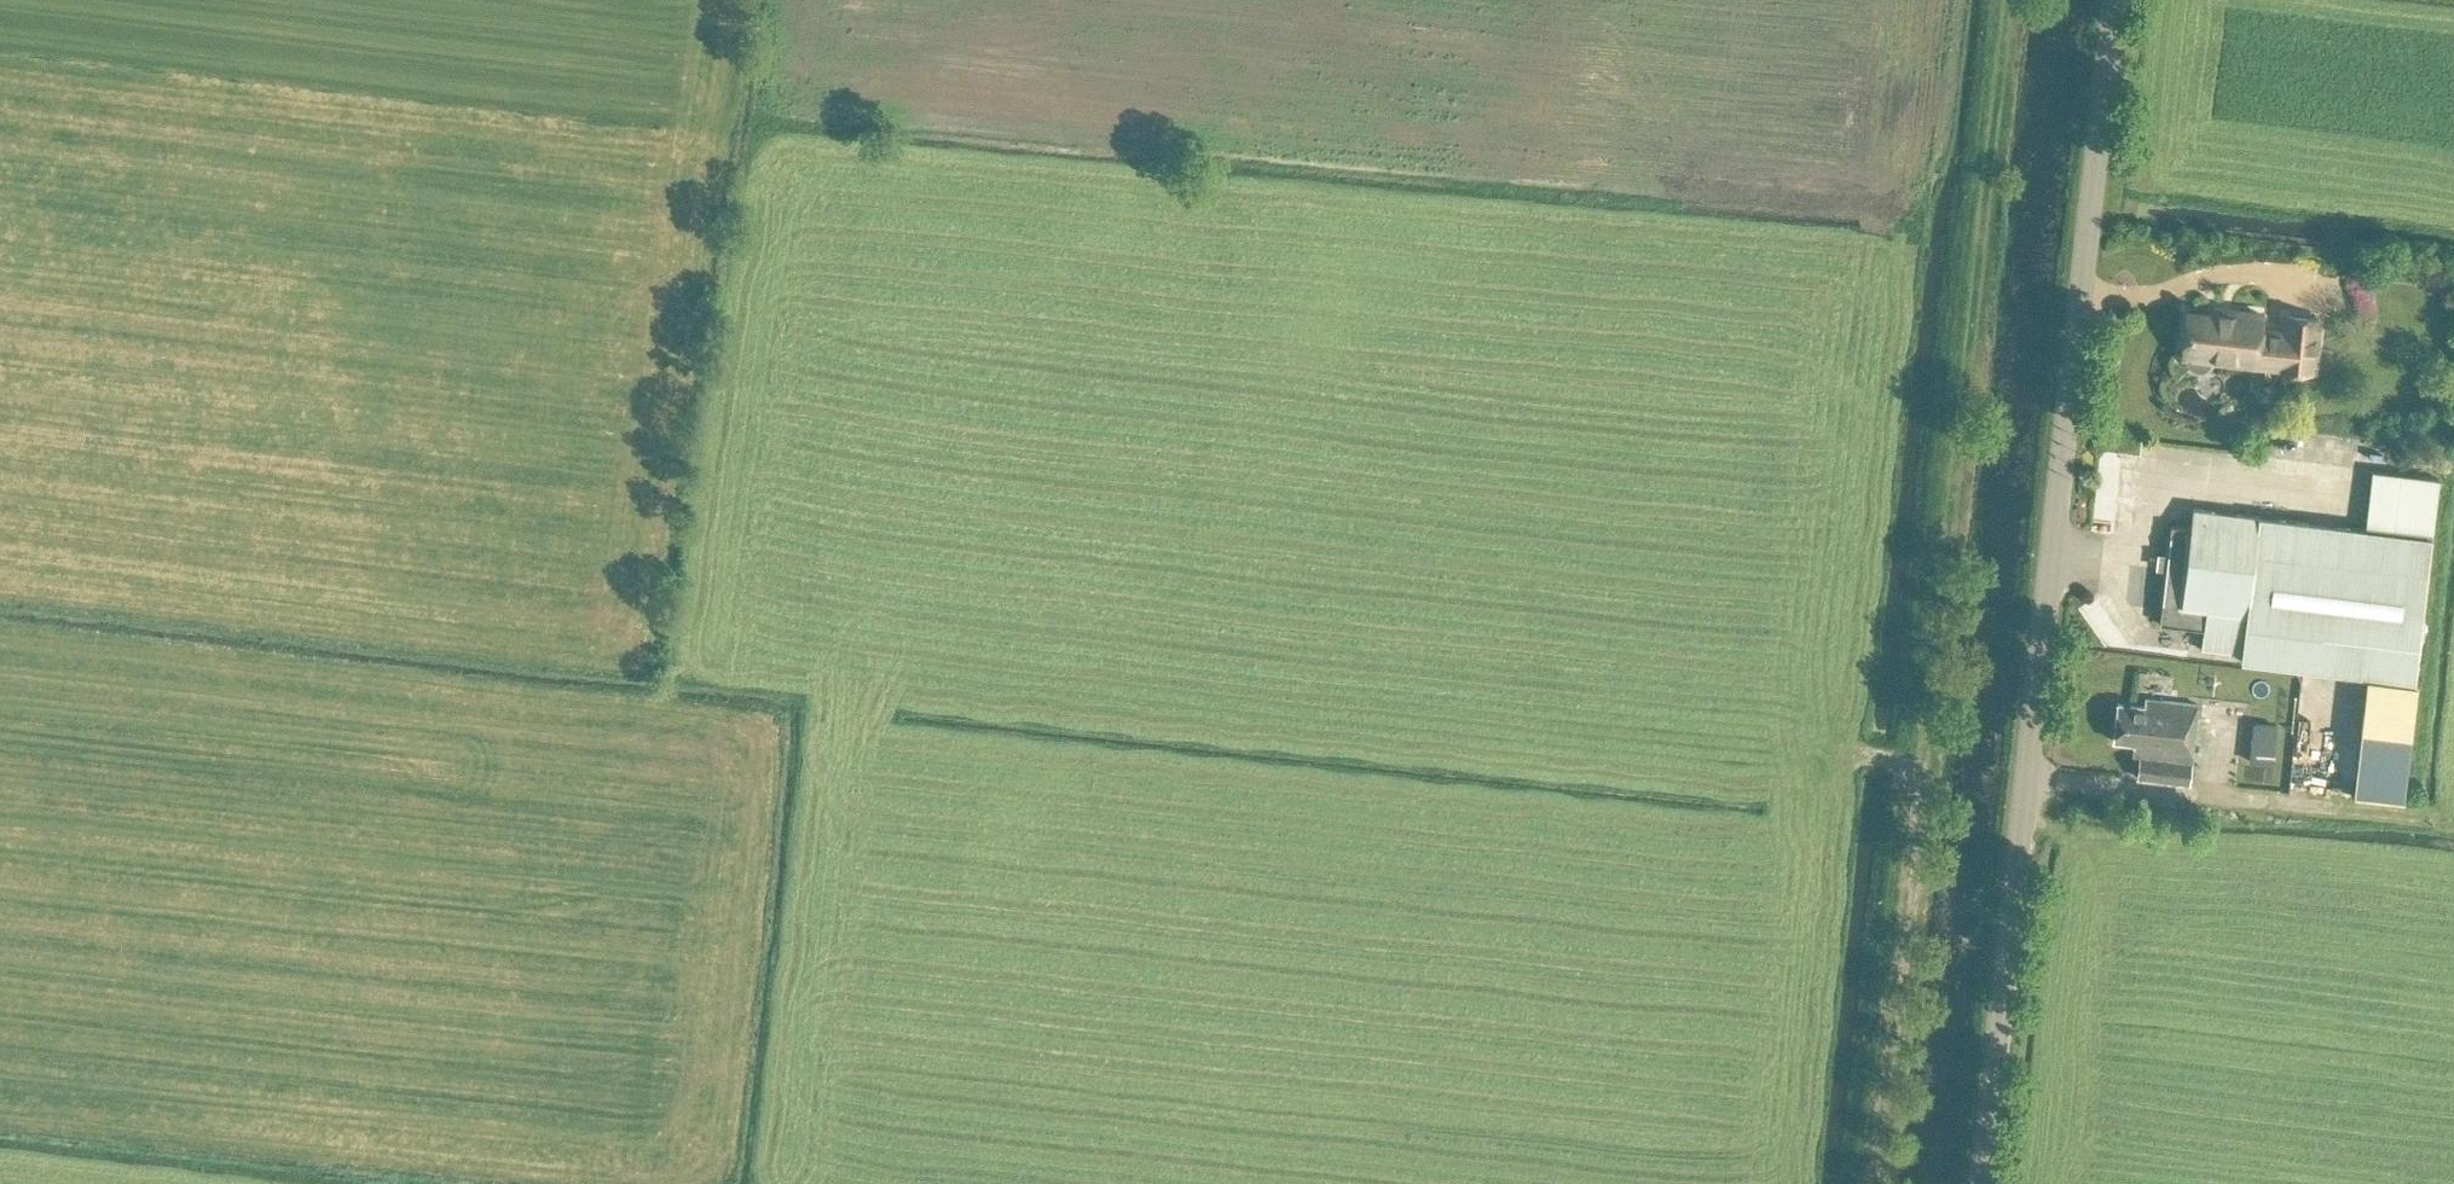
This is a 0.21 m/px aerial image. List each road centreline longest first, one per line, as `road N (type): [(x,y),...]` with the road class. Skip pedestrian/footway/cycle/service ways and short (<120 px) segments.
road 1 (tertiary): [(1987,1183),(2120,0)]
road 2 (track): [(2003,0),(1871,1183)]

